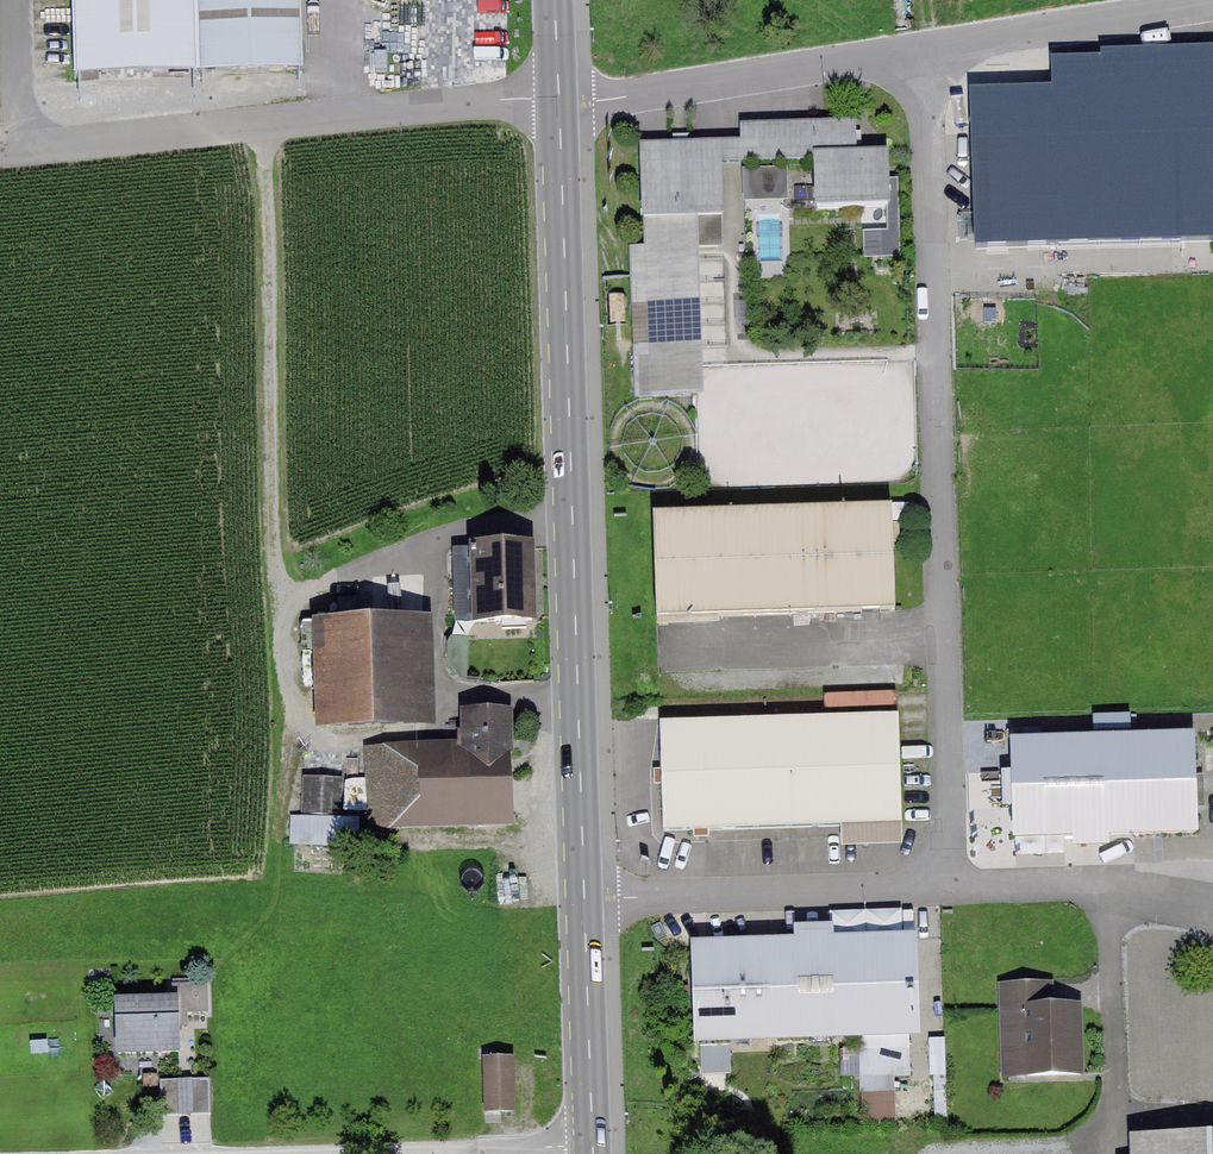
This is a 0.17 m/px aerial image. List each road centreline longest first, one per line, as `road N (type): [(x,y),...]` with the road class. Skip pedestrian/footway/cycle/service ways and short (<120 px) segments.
road 1 (tertiary): [(559,101),(593,1146)]
road 2 (residential): [(935,46),(954,883)]
road 3 (track): [(0,153),(500,99),(559,101)]
road 4 (residential): [(559,101),(935,46)]
road 5 (residential): [(373,1153),(593,1146)]
road 6 (track): [(1016,34),(1212,3)]

